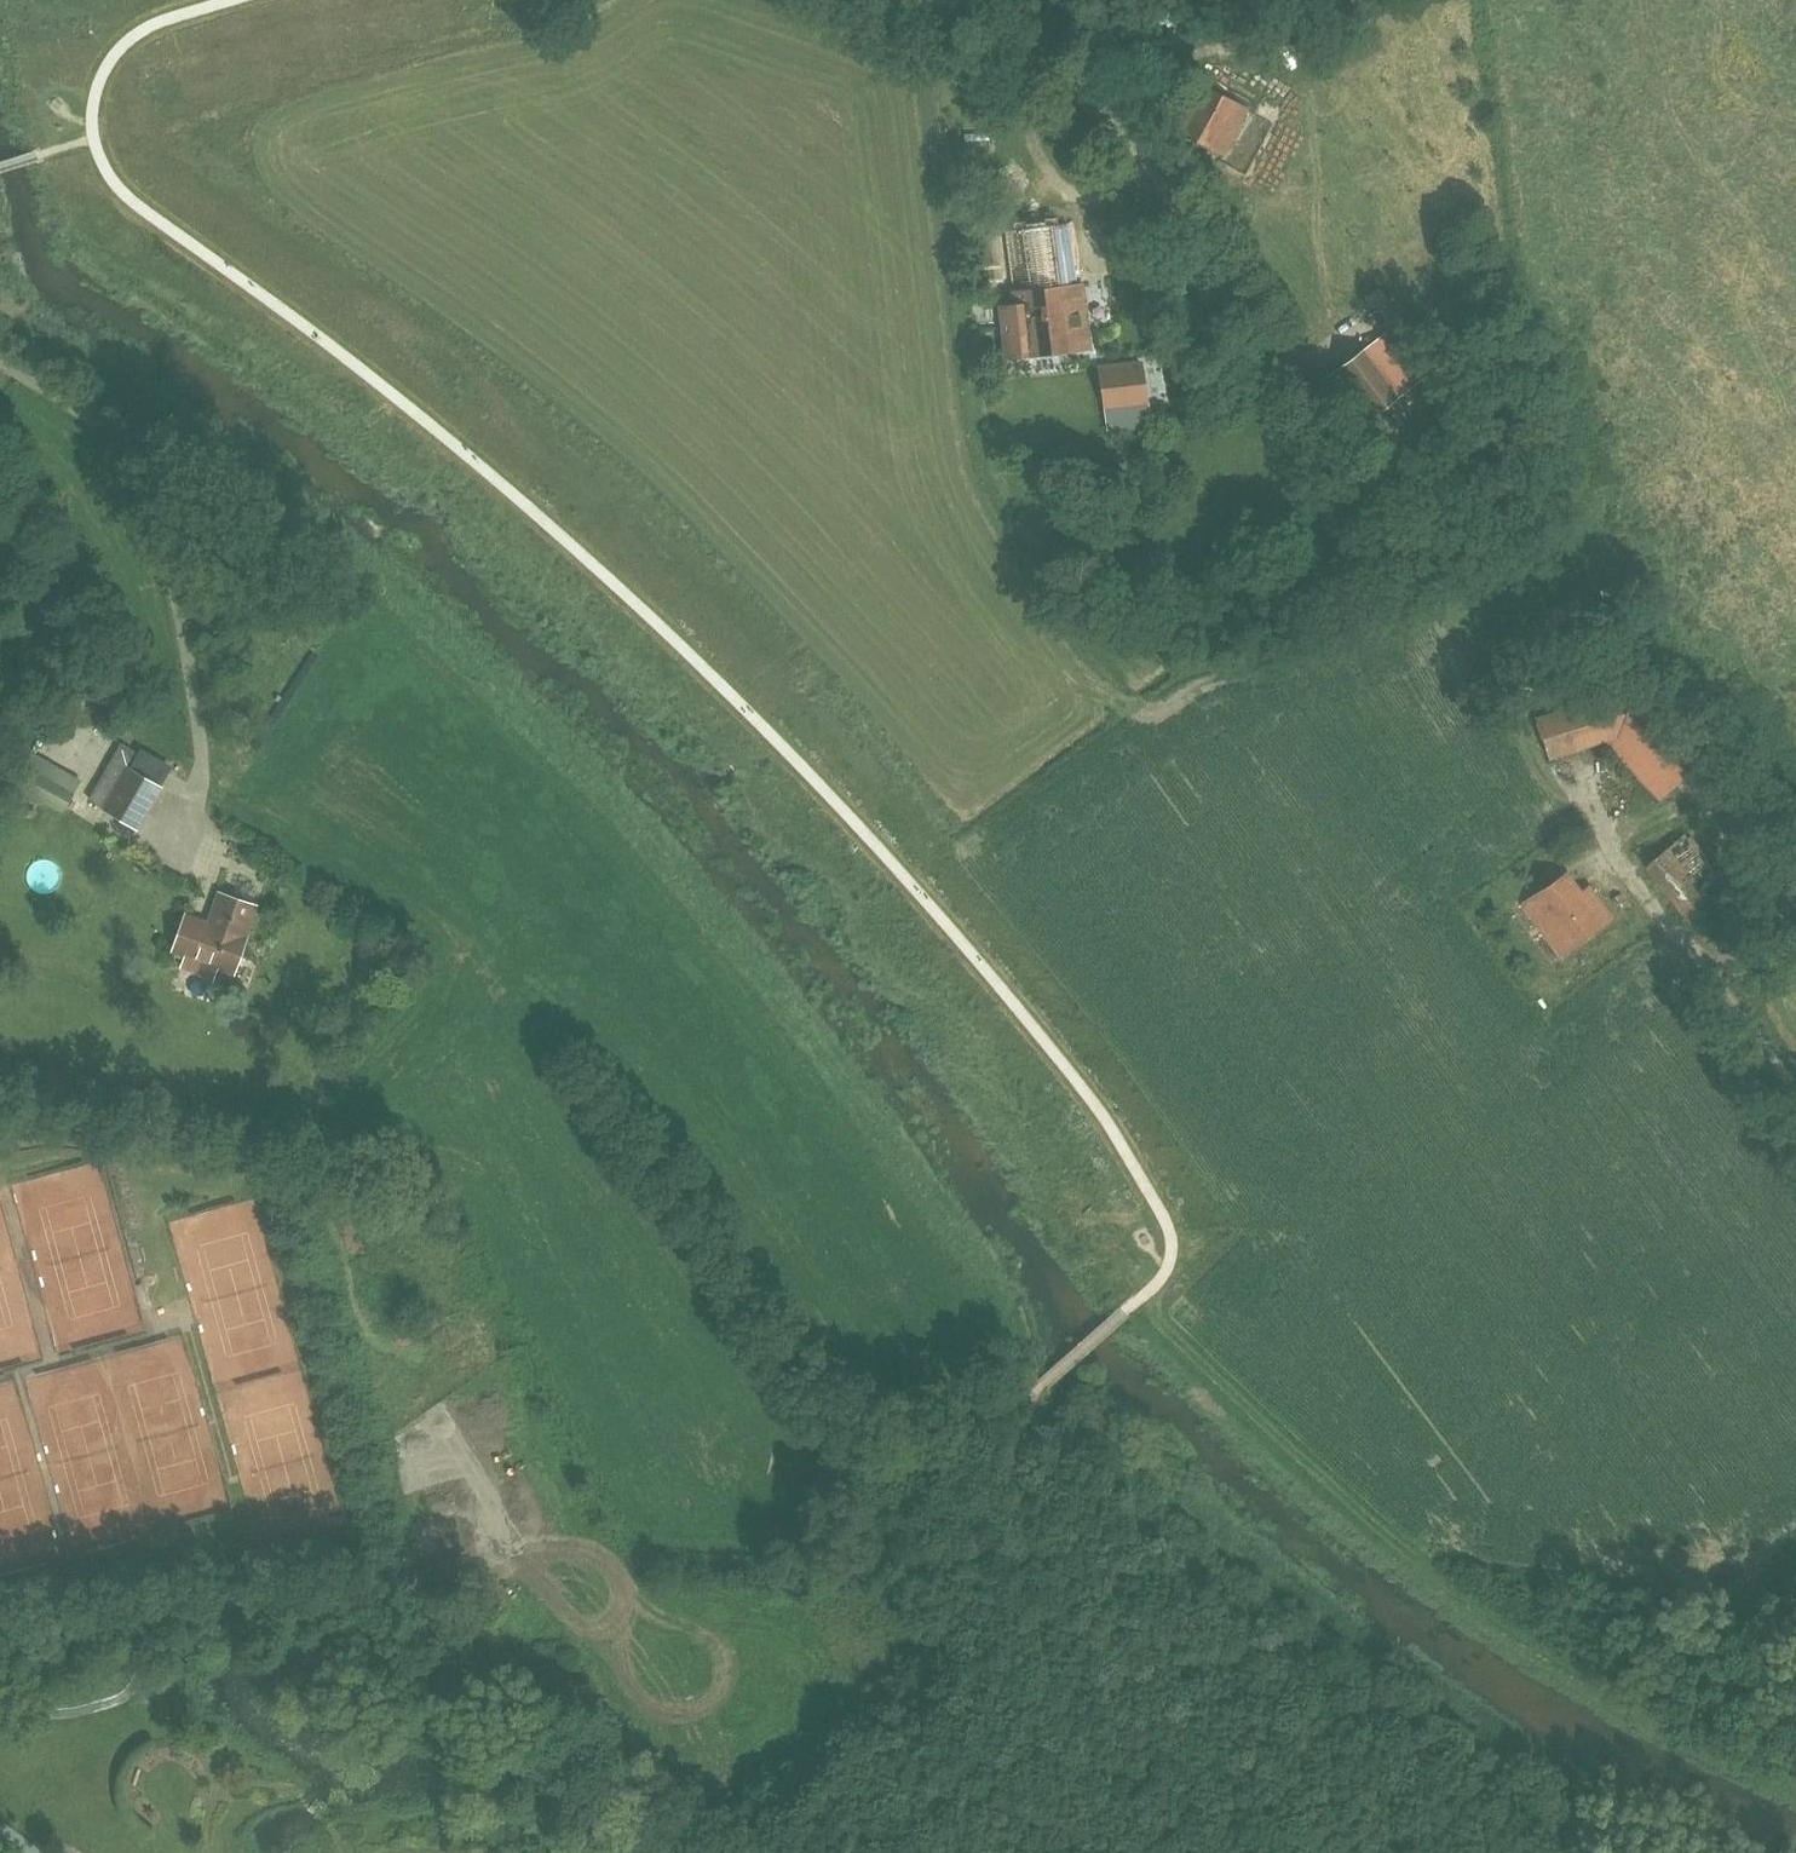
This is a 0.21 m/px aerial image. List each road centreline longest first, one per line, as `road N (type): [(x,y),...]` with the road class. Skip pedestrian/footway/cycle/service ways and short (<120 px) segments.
road 1 (track): [(1718,987),(1569,798),(1177,192),(1132,139)]
road 2 (unclassified): [(1132,139),(1011,44),(925,0)]
road 3 (track): [(1795,931),(1718,987),(1795,1082)]

